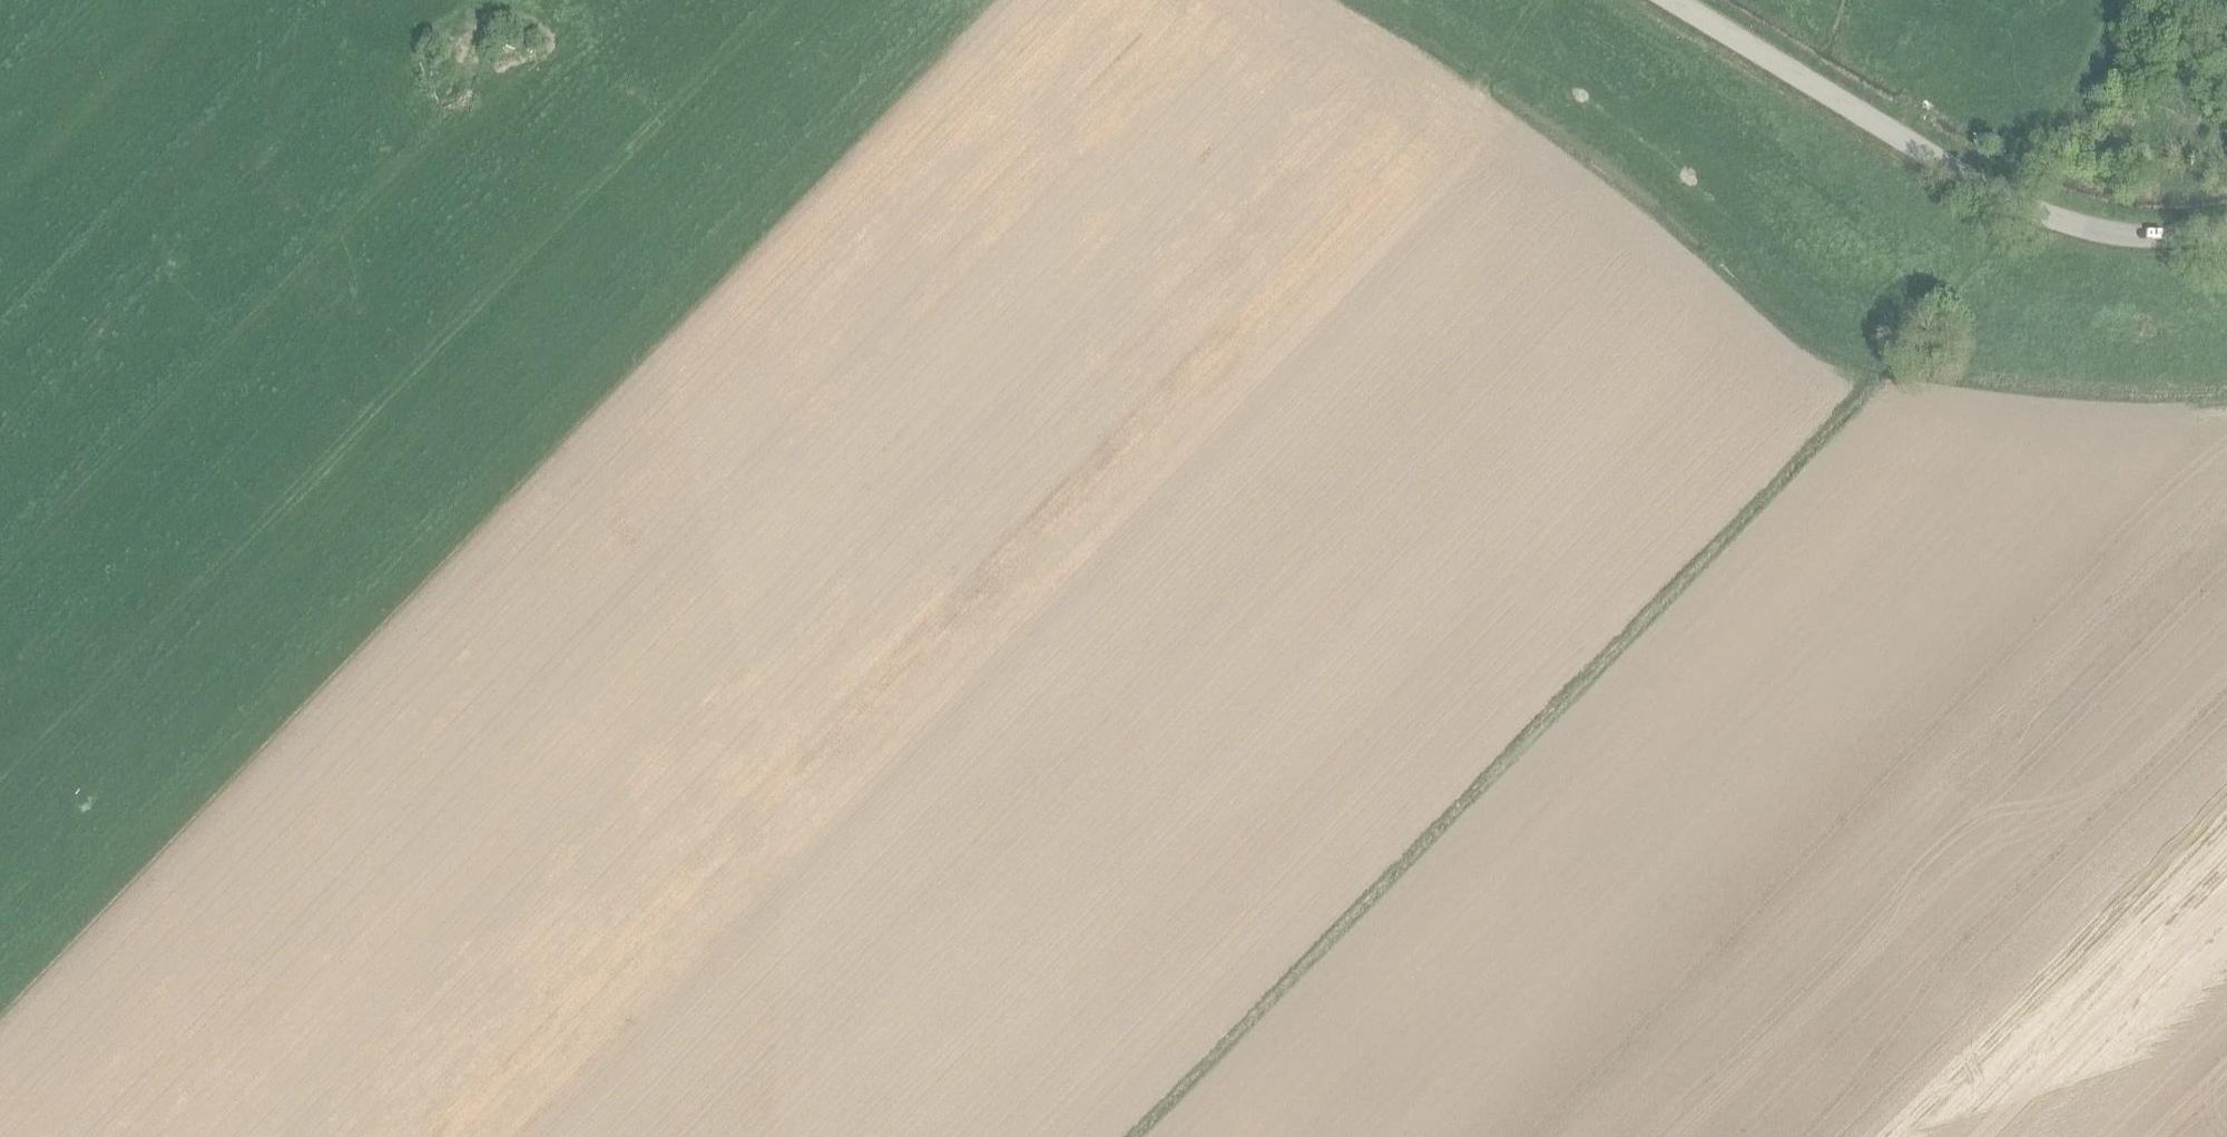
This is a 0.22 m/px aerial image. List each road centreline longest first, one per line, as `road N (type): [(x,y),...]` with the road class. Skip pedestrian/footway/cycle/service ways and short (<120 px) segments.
road 1 (tertiary): [(2226,230),(2113,232),(2011,203),(1674,0)]

